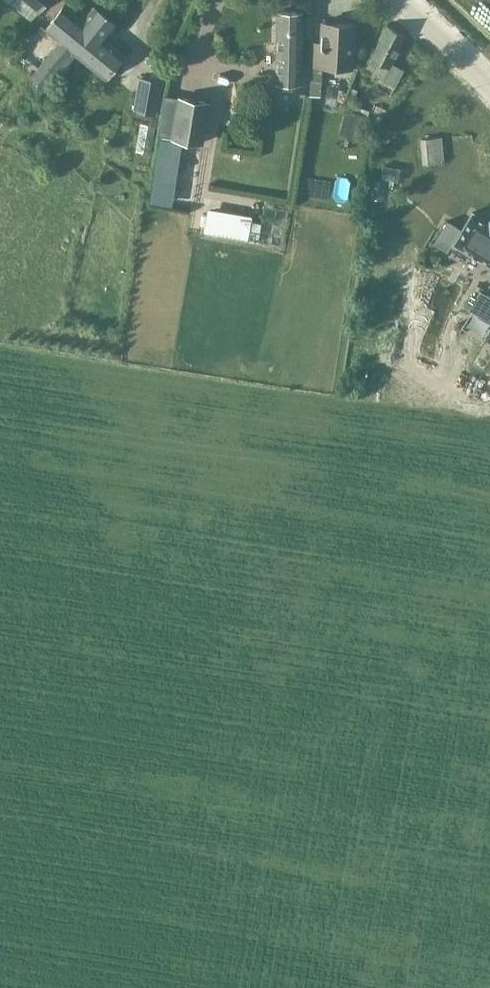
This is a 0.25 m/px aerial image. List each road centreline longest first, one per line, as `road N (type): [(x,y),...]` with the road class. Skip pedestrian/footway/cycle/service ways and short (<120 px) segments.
road 1 (tertiary): [(489,83),(402,0)]

